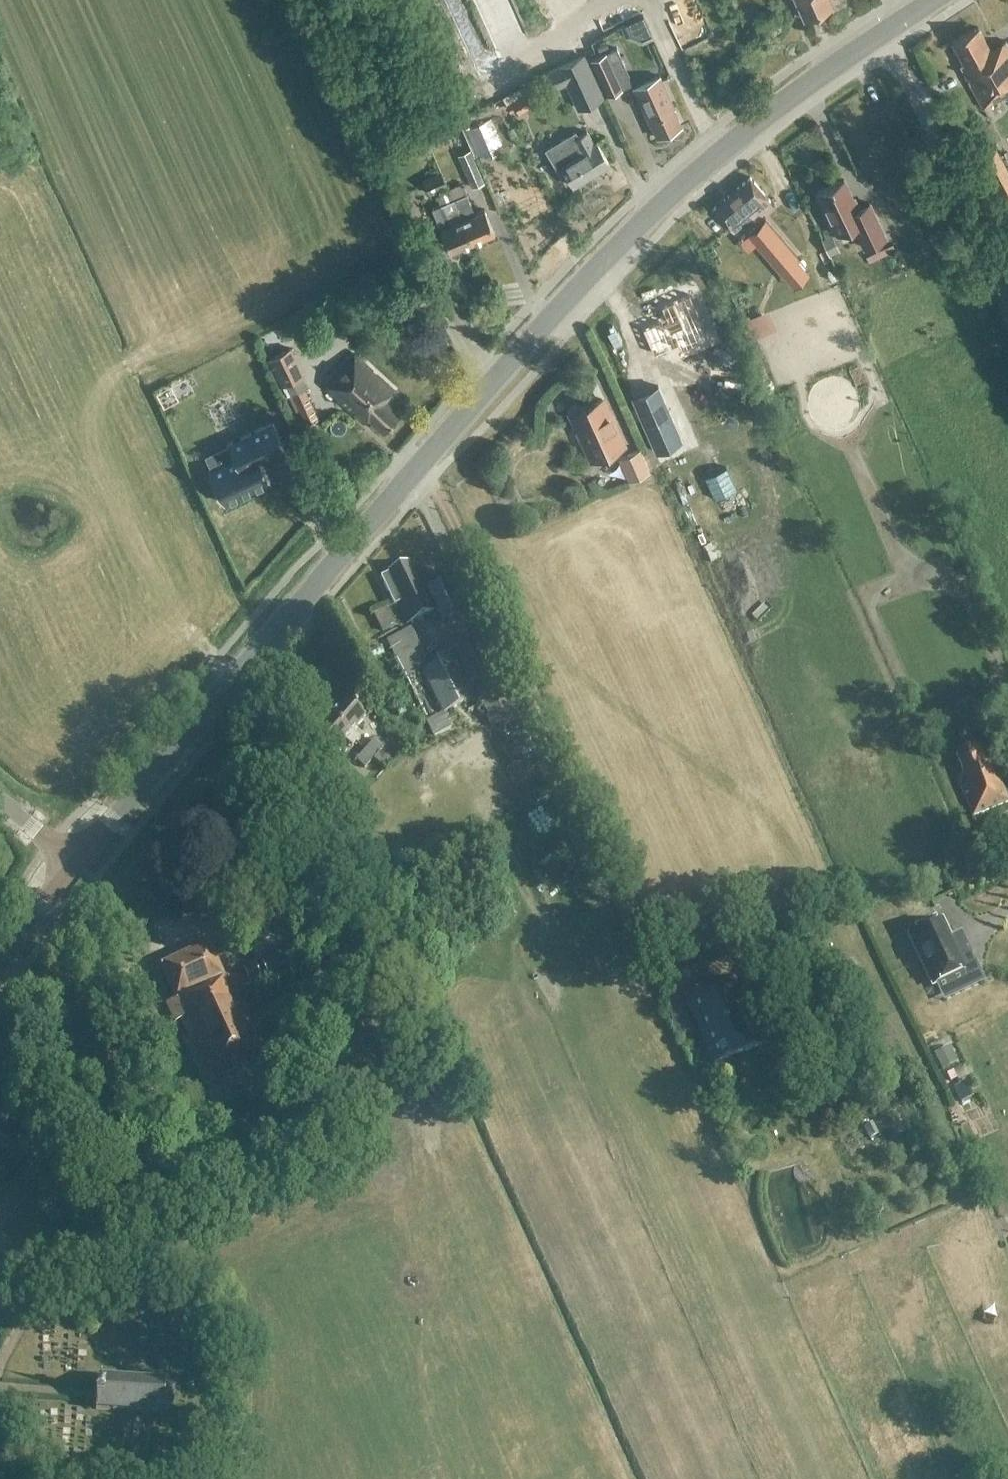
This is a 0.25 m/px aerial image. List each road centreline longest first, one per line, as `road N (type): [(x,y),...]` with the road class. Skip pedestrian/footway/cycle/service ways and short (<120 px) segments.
road 1 (tertiary): [(76,862),(599,265),(726,147),(880,36)]
road 2 (track): [(250,742),(271,773),(431,1133)]
road 3 (track): [(1007,309),(910,93)]
road 4 (track): [(456,0),(495,73),(571,36)]
road 5 (tertiary): [(0,960),(76,862)]

